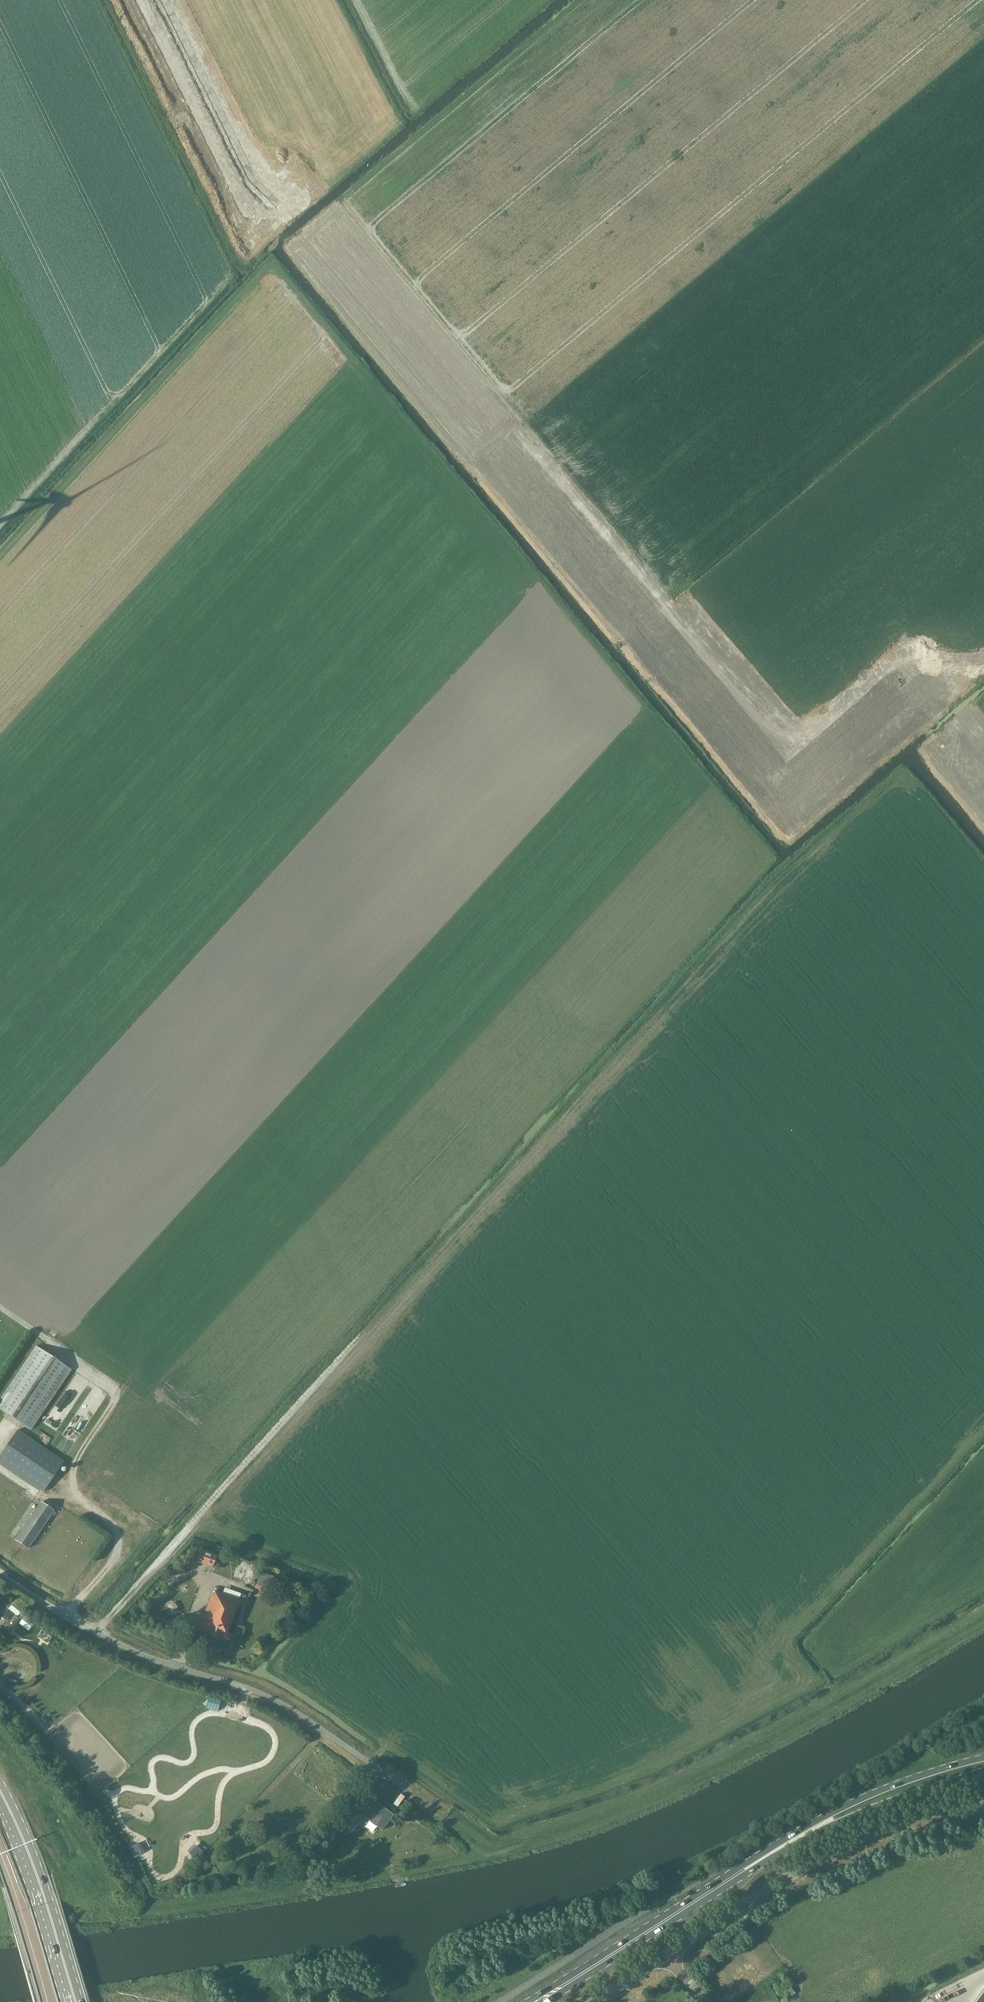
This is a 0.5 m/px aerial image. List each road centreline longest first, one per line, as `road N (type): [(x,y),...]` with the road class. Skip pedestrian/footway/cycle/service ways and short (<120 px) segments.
road 1 (unclassified): [(408,1791),(273,1699),(135,1651),(0,1572)]
road 2 (tertiary): [(667,1956),(838,1848),(917,1816),(983,1805)]
road 3 (primary): [(798,1836),(533,2001)]
road 4 (primary): [(75,2001),(30,1857),(0,1792)]
road 5 (primary): [(983,1758),(851,1801),(798,1836)]
road 6 (primary): [(798,1836),(983,1777)]
road 7 (track): [(195,1518),(96,1632)]

